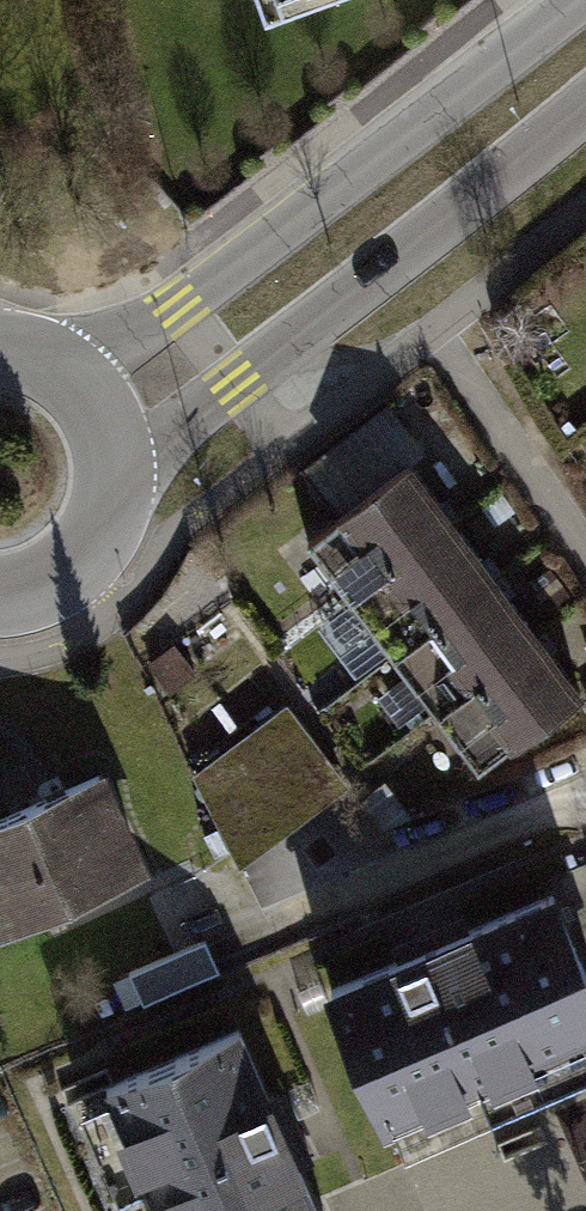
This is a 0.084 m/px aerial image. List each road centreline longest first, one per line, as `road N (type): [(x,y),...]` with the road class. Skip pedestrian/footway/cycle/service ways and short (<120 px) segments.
road 1 (tertiary): [(567,0),(177,307),(66,366)]
road 2 (tertiary): [(117,476),(585,92)]
road 3 (tertiary): [(0,589),(25,588),(71,565),(104,525),(117,476)]
road 4 (tertiary): [(117,476),(113,434),(95,396),(66,366)]

